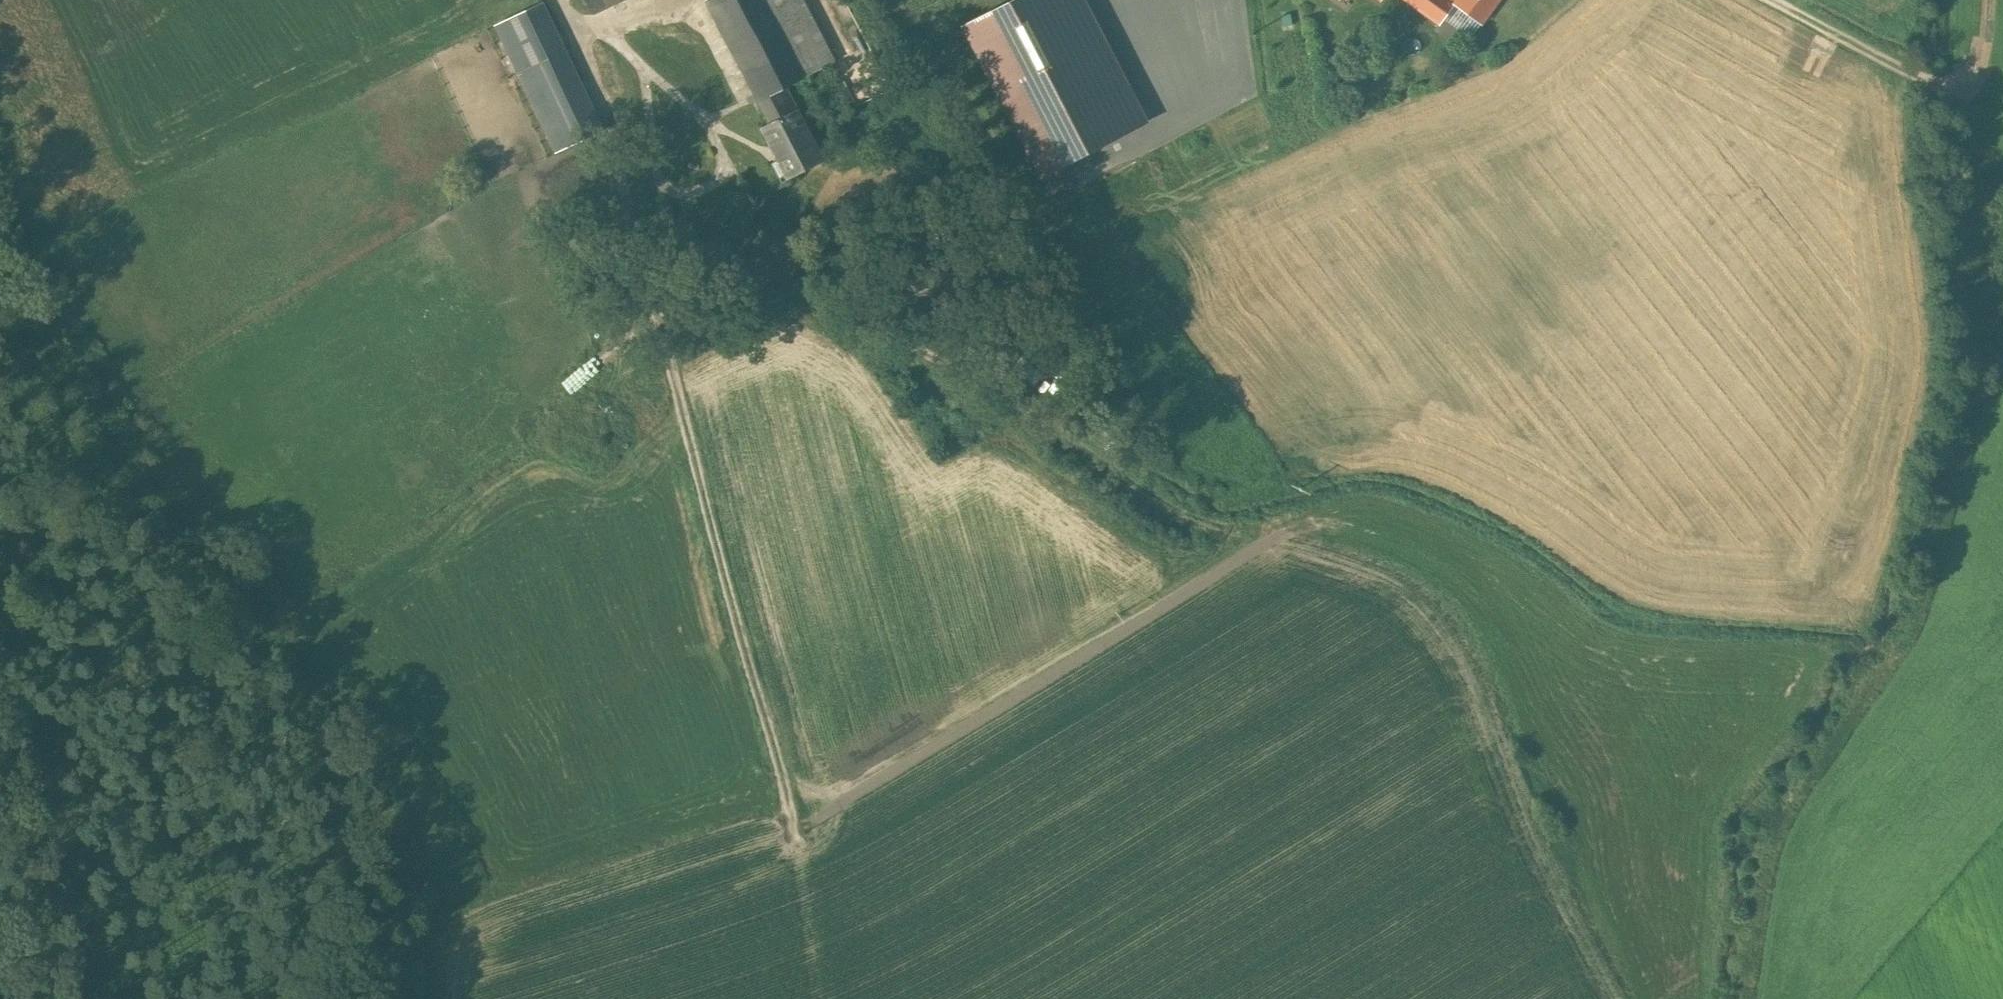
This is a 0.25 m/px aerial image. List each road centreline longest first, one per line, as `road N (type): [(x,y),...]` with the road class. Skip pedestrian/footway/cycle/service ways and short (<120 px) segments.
road 1 (track): [(2002,156),(1968,102),(1768,0)]

